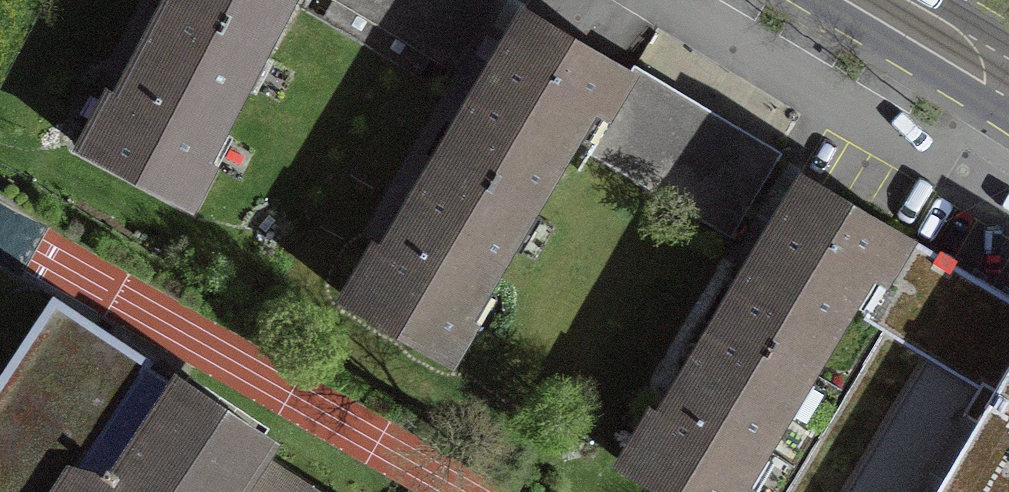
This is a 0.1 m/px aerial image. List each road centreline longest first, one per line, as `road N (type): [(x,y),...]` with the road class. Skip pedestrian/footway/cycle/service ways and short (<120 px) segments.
road 1 (secondary): [(883,0),(1008,73)]

